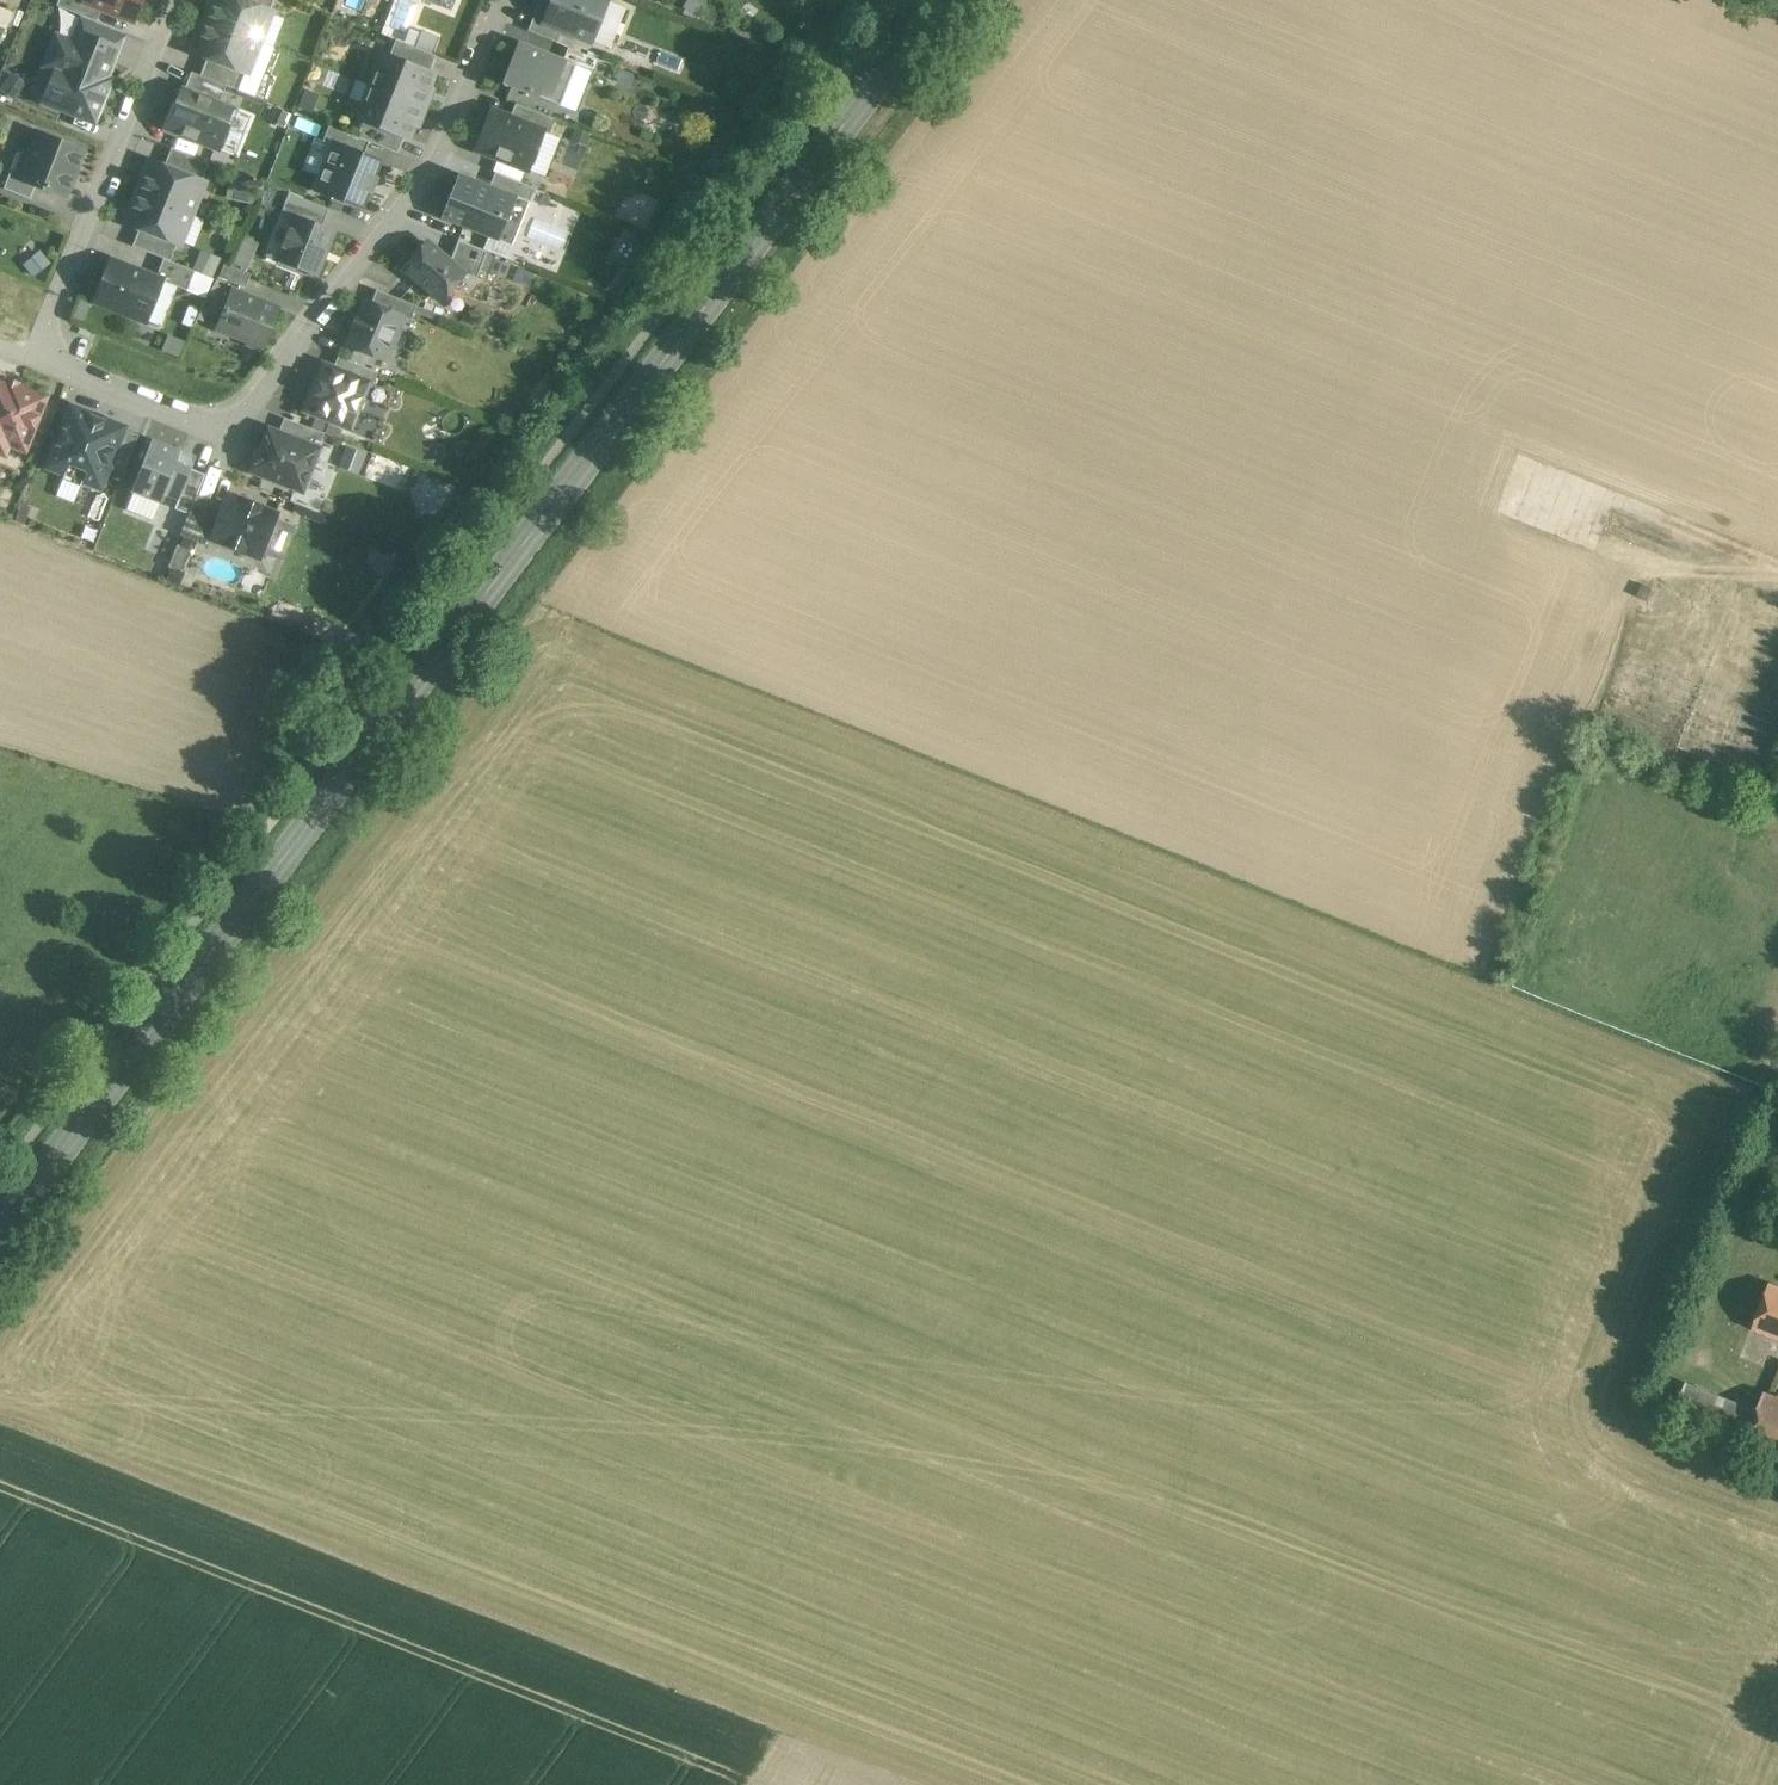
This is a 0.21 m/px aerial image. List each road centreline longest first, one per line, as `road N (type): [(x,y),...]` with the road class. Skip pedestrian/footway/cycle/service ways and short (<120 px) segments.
road 1 (secondary): [(0,1235),(943,0)]
road 2 (residential): [(180,0),(39,359),(212,427),(232,424),(247,410),(438,156),(500,0)]

